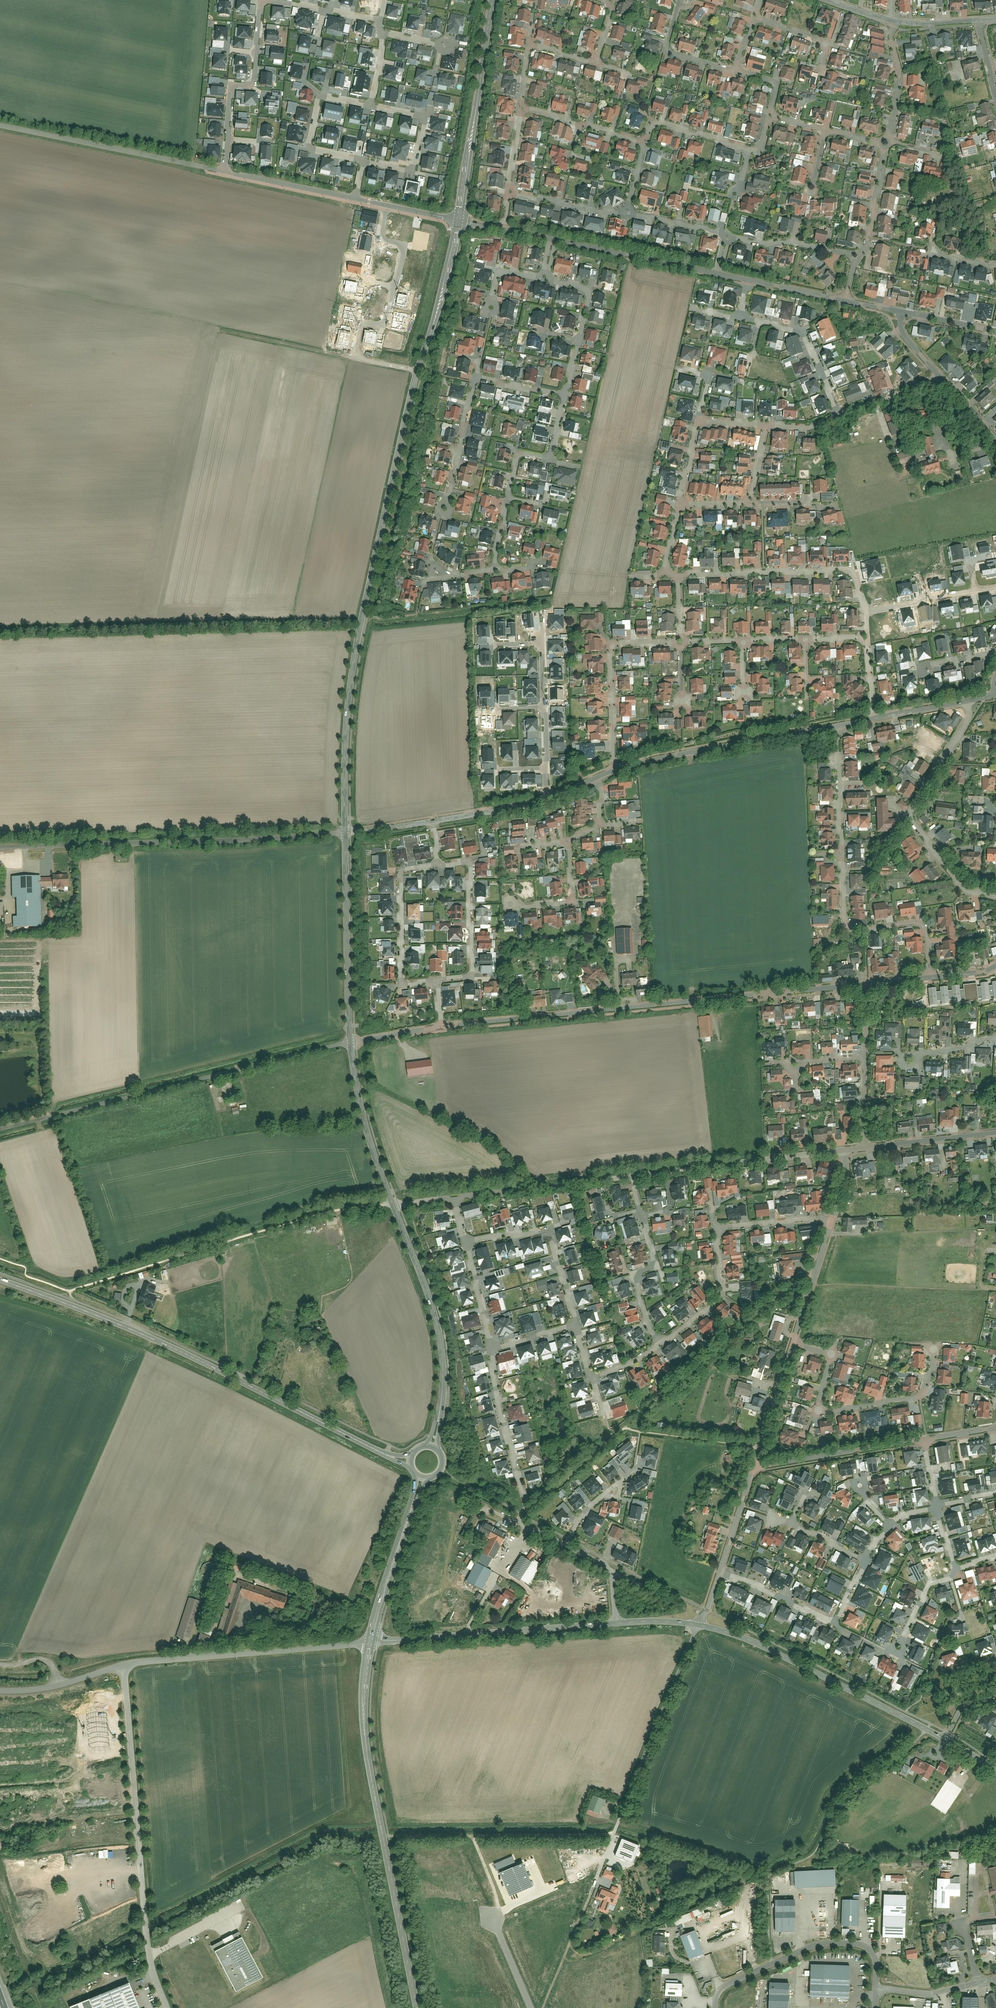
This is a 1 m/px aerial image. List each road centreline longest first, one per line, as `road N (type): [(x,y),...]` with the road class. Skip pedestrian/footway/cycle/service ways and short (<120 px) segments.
road 1 (tertiary): [(345,834),(346,718),(362,617),(459,220)]
road 2 (residential): [(444,1027),(868,984)]
road 3 (secondary): [(0,1280),(147,1336),(366,1446)]
road 4 (track): [(393,1205),(326,1213),(70,1291),(26,1275)]
road 5 (secondary): [(416,2007),(365,1744),(371,1642)]
road 6 (residential): [(350,1042),(0,1130)]
road 7 (residential): [(345,834),(0,846)]
road 8 (residential): [(167,2007),(149,1949),(123,1666)]
road 9 (tertiary): [(697,1626),(746,1639),(944,1739)]
road 10 (residential): [(968,701),(969,721),(910,818),(967,892),(995,897)]
road 11 (residential): [(933,1351),(923,1396),(829,1412),(816,1411),(832,1355),(794,1344)]
road 12 (residential): [(371,1642),(123,1666)]
road 13 (tertiary): [(371,1642),(616,1624)]
road 14 (unclassified): [(0,126),(225,173)]
road 15 (residential): [(837,726),(615,770)]
road 16 (tertiary): [(459,220),(492,0)]
road 17 (unclassified): [(715,2007),(725,1987),(836,1943),(871,1951),(876,1988)]
road 18 (residential): [(865,612),(847,570),(678,578)]
road 19 (tertiary): [(350,1042),(345,834)]
road 20 (residential): [(932,978),(924,927),(844,925),(841,855)]
road 21 (residential): [(720,1573),(834,1625),(867,1559)]
road 22 (residential): [(263,0),(253,84),(232,85),(225,173)]
road 23 (residential): [(680,643),(610,652),(615,770)]
road 24 (residential): [(440,866),(400,874),(403,977),(411,985),(440,982)]
road 25 (residential): [(465,1242),(548,1232),(576,1326)]
road 26 (tertiary): [(443,1378),(434,1316),(393,1205)]
road 27 (residential): [(491,1350),(525,1499),(518,1522)]
road 28 (residential): [(924,1442),(752,1469)]
road 29 (residential): [(440,982),(475,974),(470,866),(440,866)]
road 30 (secondary): [(371,1642),(423,1478)]
road 31 (residential): [(622,1178),(453,1198)]
road 32 (tertiary): [(393,1205),(362,1119),(350,1042)]
road 33 (unclassified): [(553,241),(715,274)]
road 34 (residential): [(372,106),(325,97),(312,145),(366,162)]
road 35 (residential): [(366,162),(408,170),(424,123),(419,115),(372,106)]
road 36 (residential): [(663,1343),(647,1323),(637,1281),(656,1261),(643,1215)]
road 37 (residential): [(716,1230),(723,1296),(663,1343)]
road 38 (residential): [(475,379),(445,515)]
road 39 (unclassified): [(225,173),(358,201)]
road 40 (residential): [(995,1132),(862,1148)]
road 41 (residential): [(761,323),(806,337),(837,416)]
road 42 (residential): [(794,1344),(752,1469)]
road 43 (residential): [(520,107),(529,47),(597,64)]
road 44 (residential): [(726,236),(855,257)]
road 45 (residential): [(833,1220),(794,1344)]
road 46 (residential): [(841,855),(837,726)]
road 47 (residential): [(764,1162),(636,1176)]
road 48 (residential): [(735,72),(664,49),(686,1)]
road 49 (residential): [(520,107),(642,141)]
road 50 (residential): [(123,1666),(48,1689),(0,1693)]
road 51 (residential): [(893,22),(899,74),(888,144)]
road 52 (residential): [(507,195),(626,215)]
road 53 (residential): [(568,841),(572,901),(512,905)]

